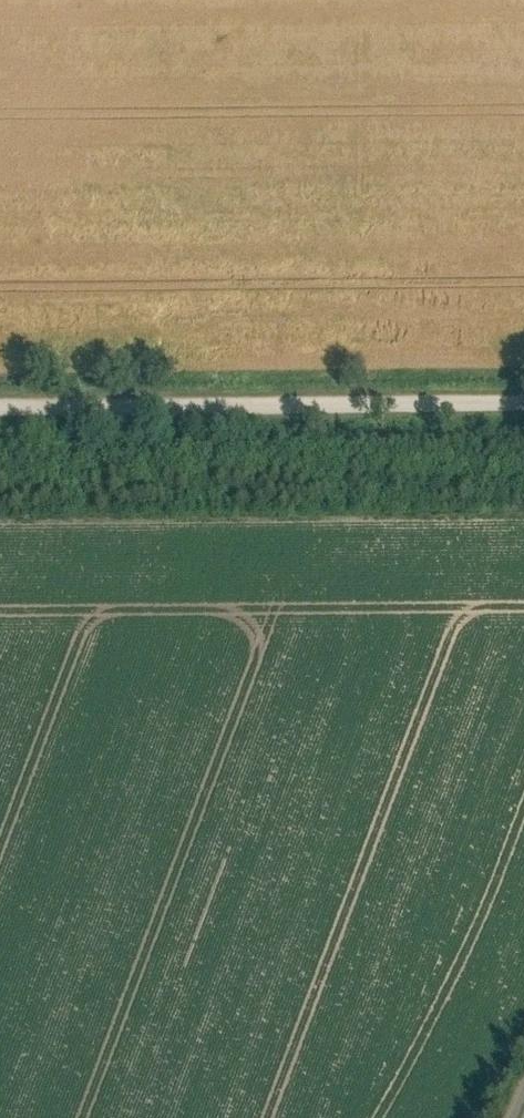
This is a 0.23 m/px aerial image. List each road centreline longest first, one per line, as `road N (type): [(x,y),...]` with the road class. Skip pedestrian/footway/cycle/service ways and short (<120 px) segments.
road 1 (track): [(523,403),(0,408)]

